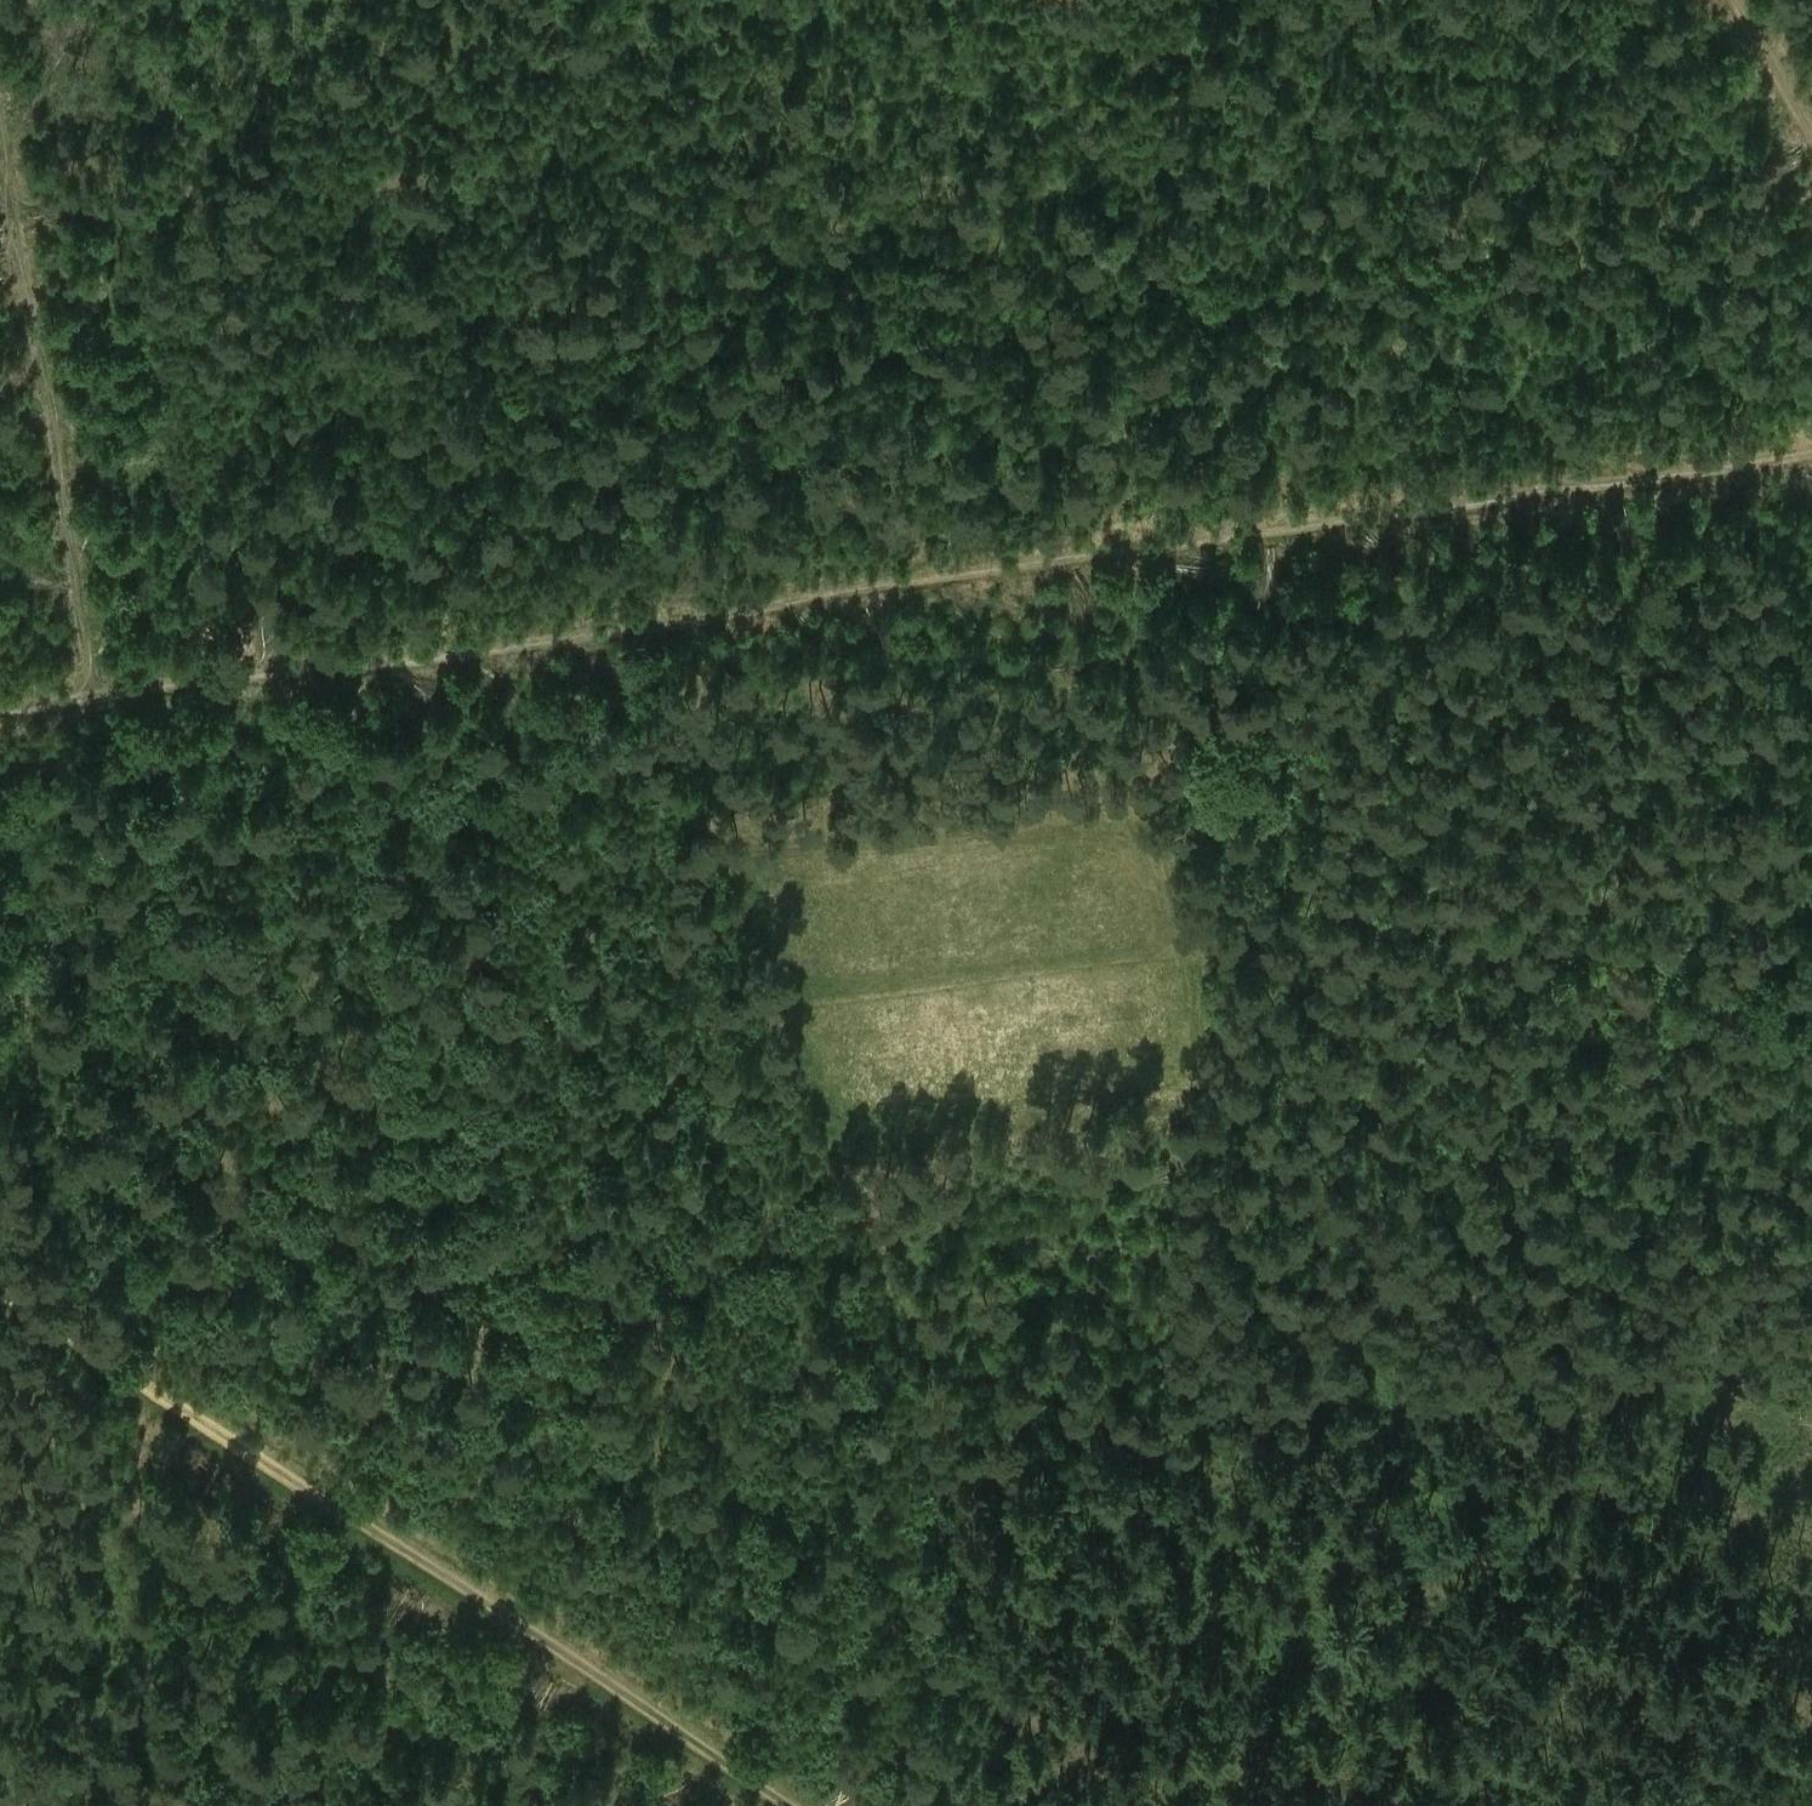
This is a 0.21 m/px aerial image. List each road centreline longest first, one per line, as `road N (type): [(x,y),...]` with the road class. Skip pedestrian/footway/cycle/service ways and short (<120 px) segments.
road 1 (track): [(0,683),(96,667),(698,619),(1811,451)]
road 2 (track): [(0,1280),(818,1805)]
road 3 (track): [(0,121),(96,667)]
road 4 (track): [(698,619),(724,810),(738,839)]
road 5 (track): [(1748,0),(1811,113)]

